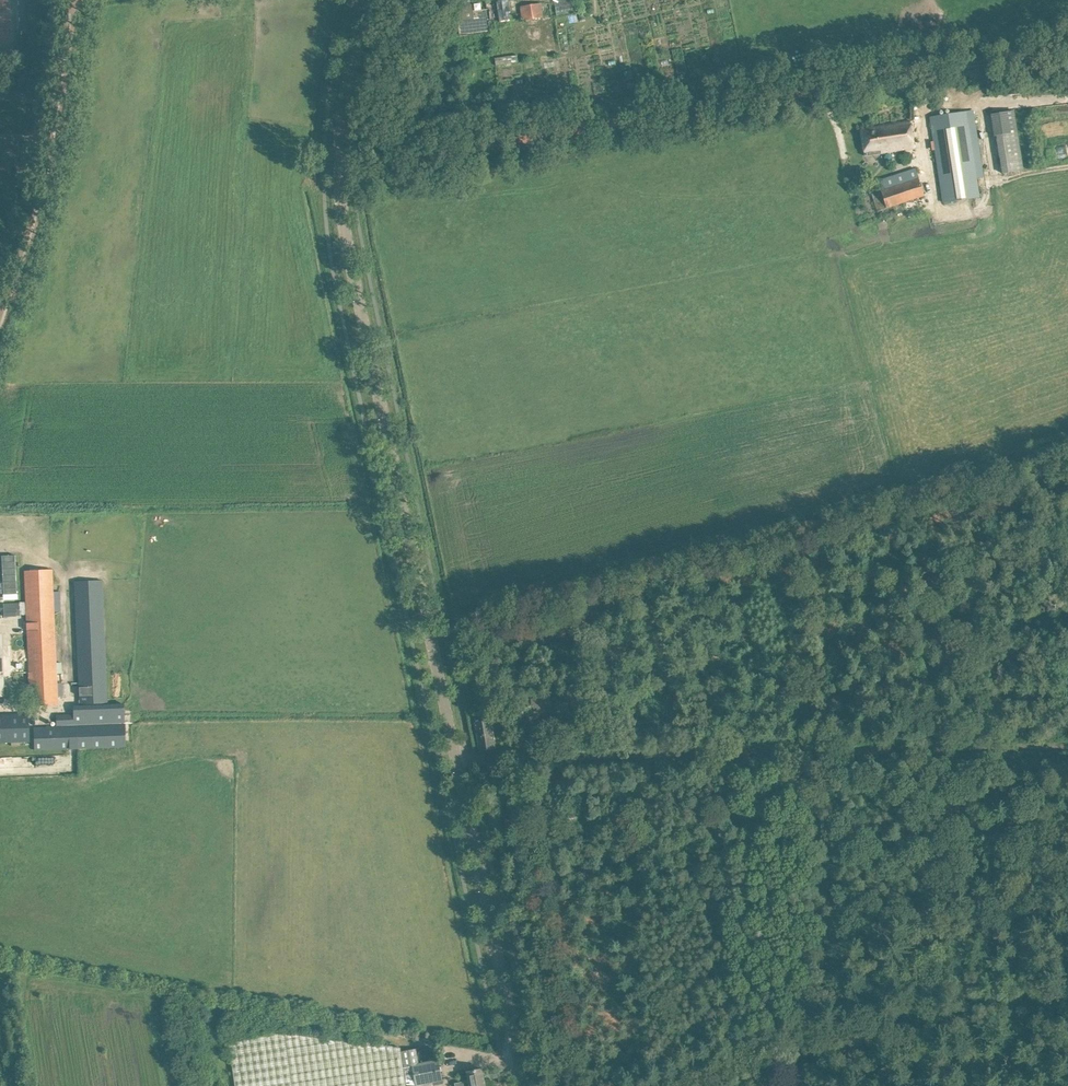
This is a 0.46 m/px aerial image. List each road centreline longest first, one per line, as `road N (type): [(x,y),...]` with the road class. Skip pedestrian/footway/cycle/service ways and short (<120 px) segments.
road 1 (tertiary): [(455,755),(342,197),(344,106),(371,0)]
road 2 (unclassified): [(1067,746),(455,755)]
road 3 (tertiary): [(524,1085),(455,755)]
road 4 (unclassified): [(0,326),(47,170),(76,0)]

